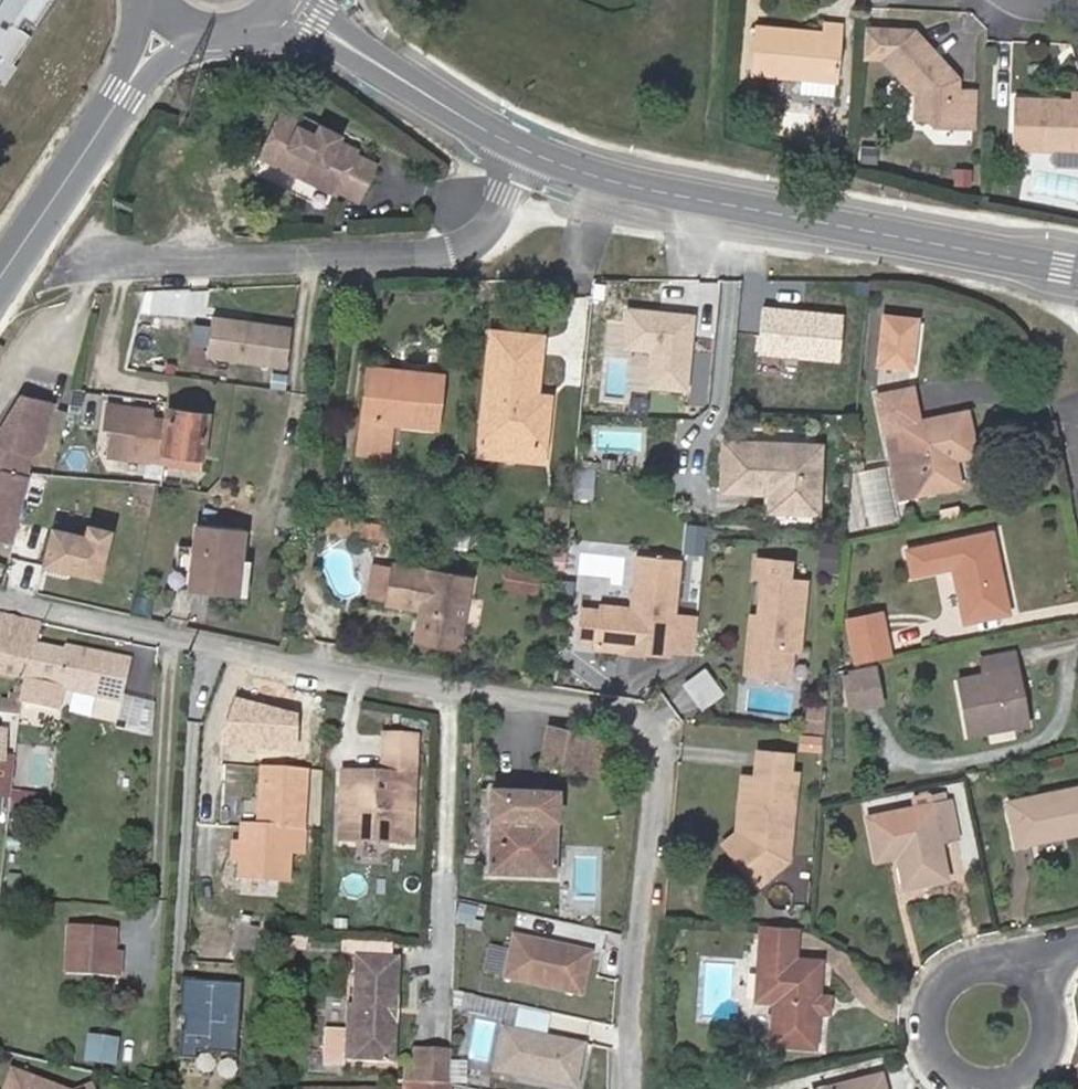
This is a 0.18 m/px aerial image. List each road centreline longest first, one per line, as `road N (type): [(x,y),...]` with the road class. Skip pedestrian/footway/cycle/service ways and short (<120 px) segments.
road 1 (residential): [(633,1088),(655,794),(651,731),(613,710),(235,651),(0,595)]
road 2 (tertiary): [(531,145),(634,183),(1077,266)]
road 3 (residential): [(89,258),(450,249),(476,236),(505,206),(531,145)]
road 4 (secondary): [(167,13),(0,278)]
road 5 (tertiary): [(283,5),(531,145)]
road 6 (residential): [(1032,969),(1012,959),(969,959),(935,985),(925,1004),(925,1047),(935,1066),(967,1088)]
road 7 (residential): [(1021,1088),(1054,1054),(1060,1031),(1048,986),(1032,969)]
road 8 (secondary): [(167,13),(189,27),(240,32),(283,5)]

